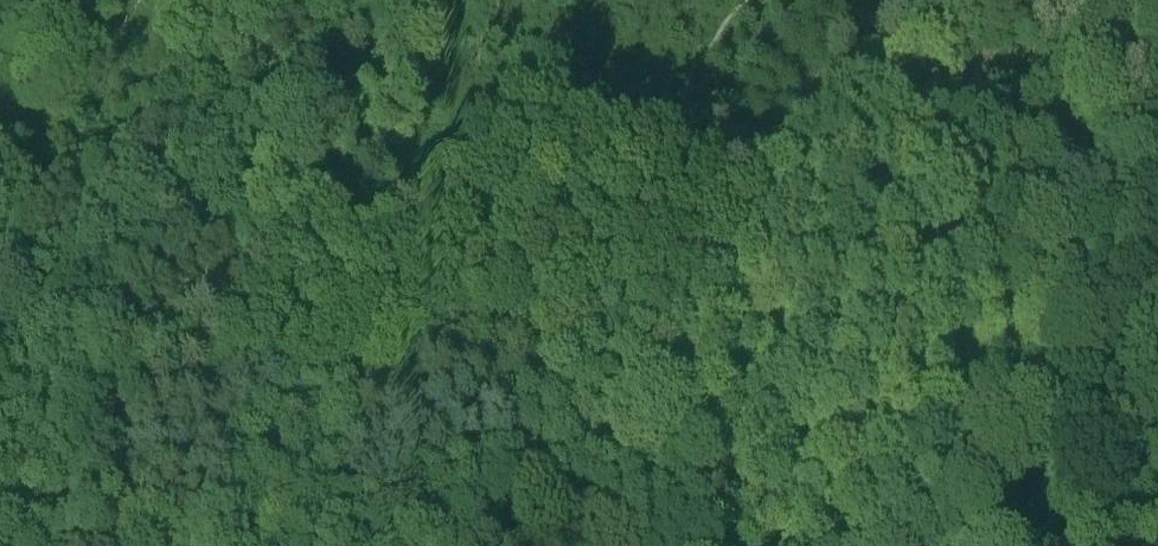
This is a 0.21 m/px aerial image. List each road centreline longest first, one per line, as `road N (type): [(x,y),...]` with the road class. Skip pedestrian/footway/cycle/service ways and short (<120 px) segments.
road 1 (track): [(65,545),(88,437),(141,298),(170,250),(301,146),(371,49),(389,0)]
road 2 (track): [(1031,0),(984,52),(968,99),(967,153),(975,216),(1039,412),(1041,454),(1005,520),(974,545)]

